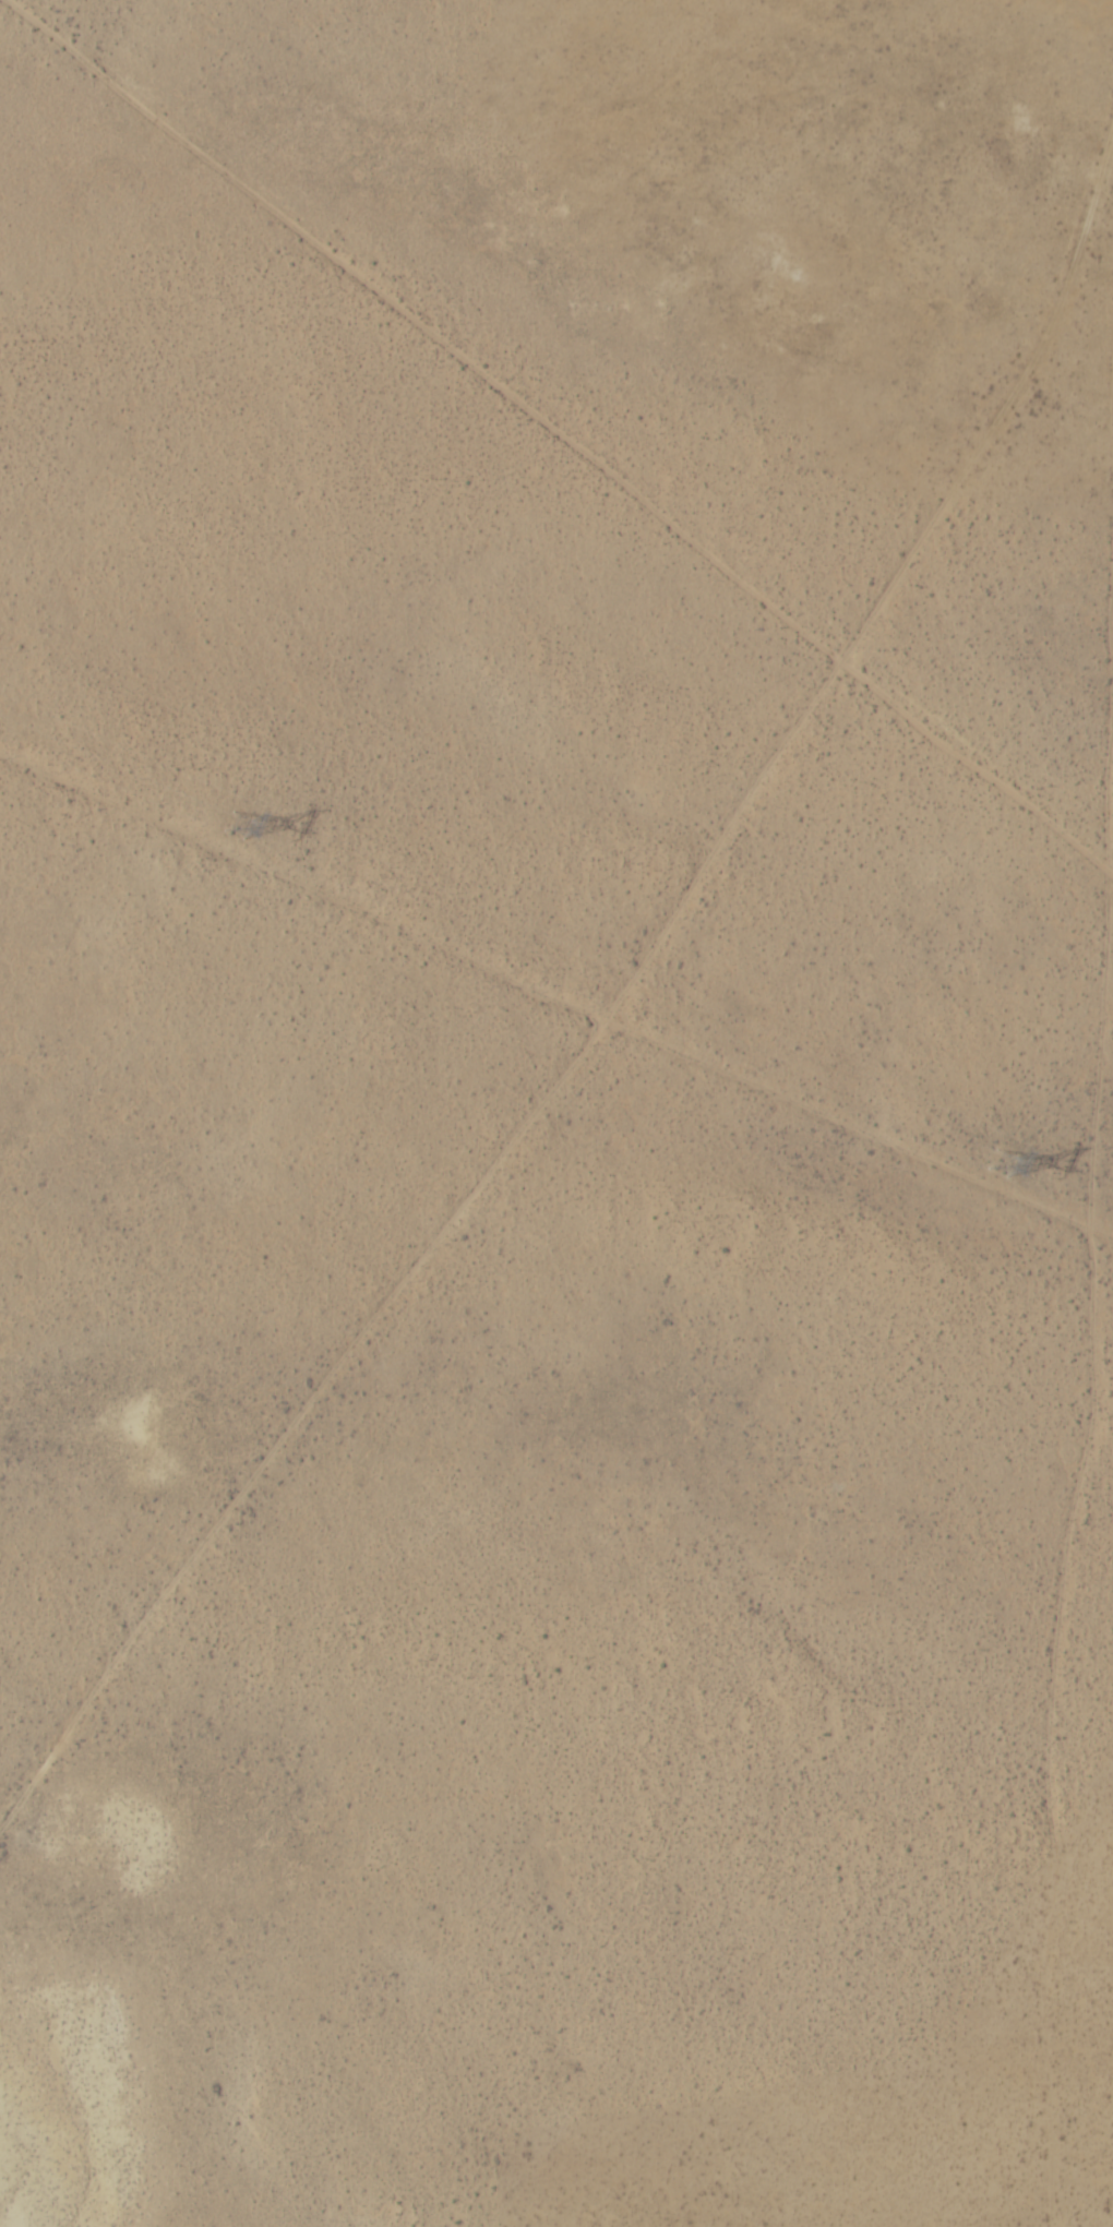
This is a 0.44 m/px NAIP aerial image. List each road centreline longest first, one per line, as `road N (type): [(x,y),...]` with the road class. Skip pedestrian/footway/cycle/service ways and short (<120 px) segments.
road 1 (track): [(0,1673),(154,1493),(838,561),(1041,188),(1046,0)]
road 2 (residential): [(1056,2226),(1062,1722),(1109,1303),(1062,1218),(493,1031)]

